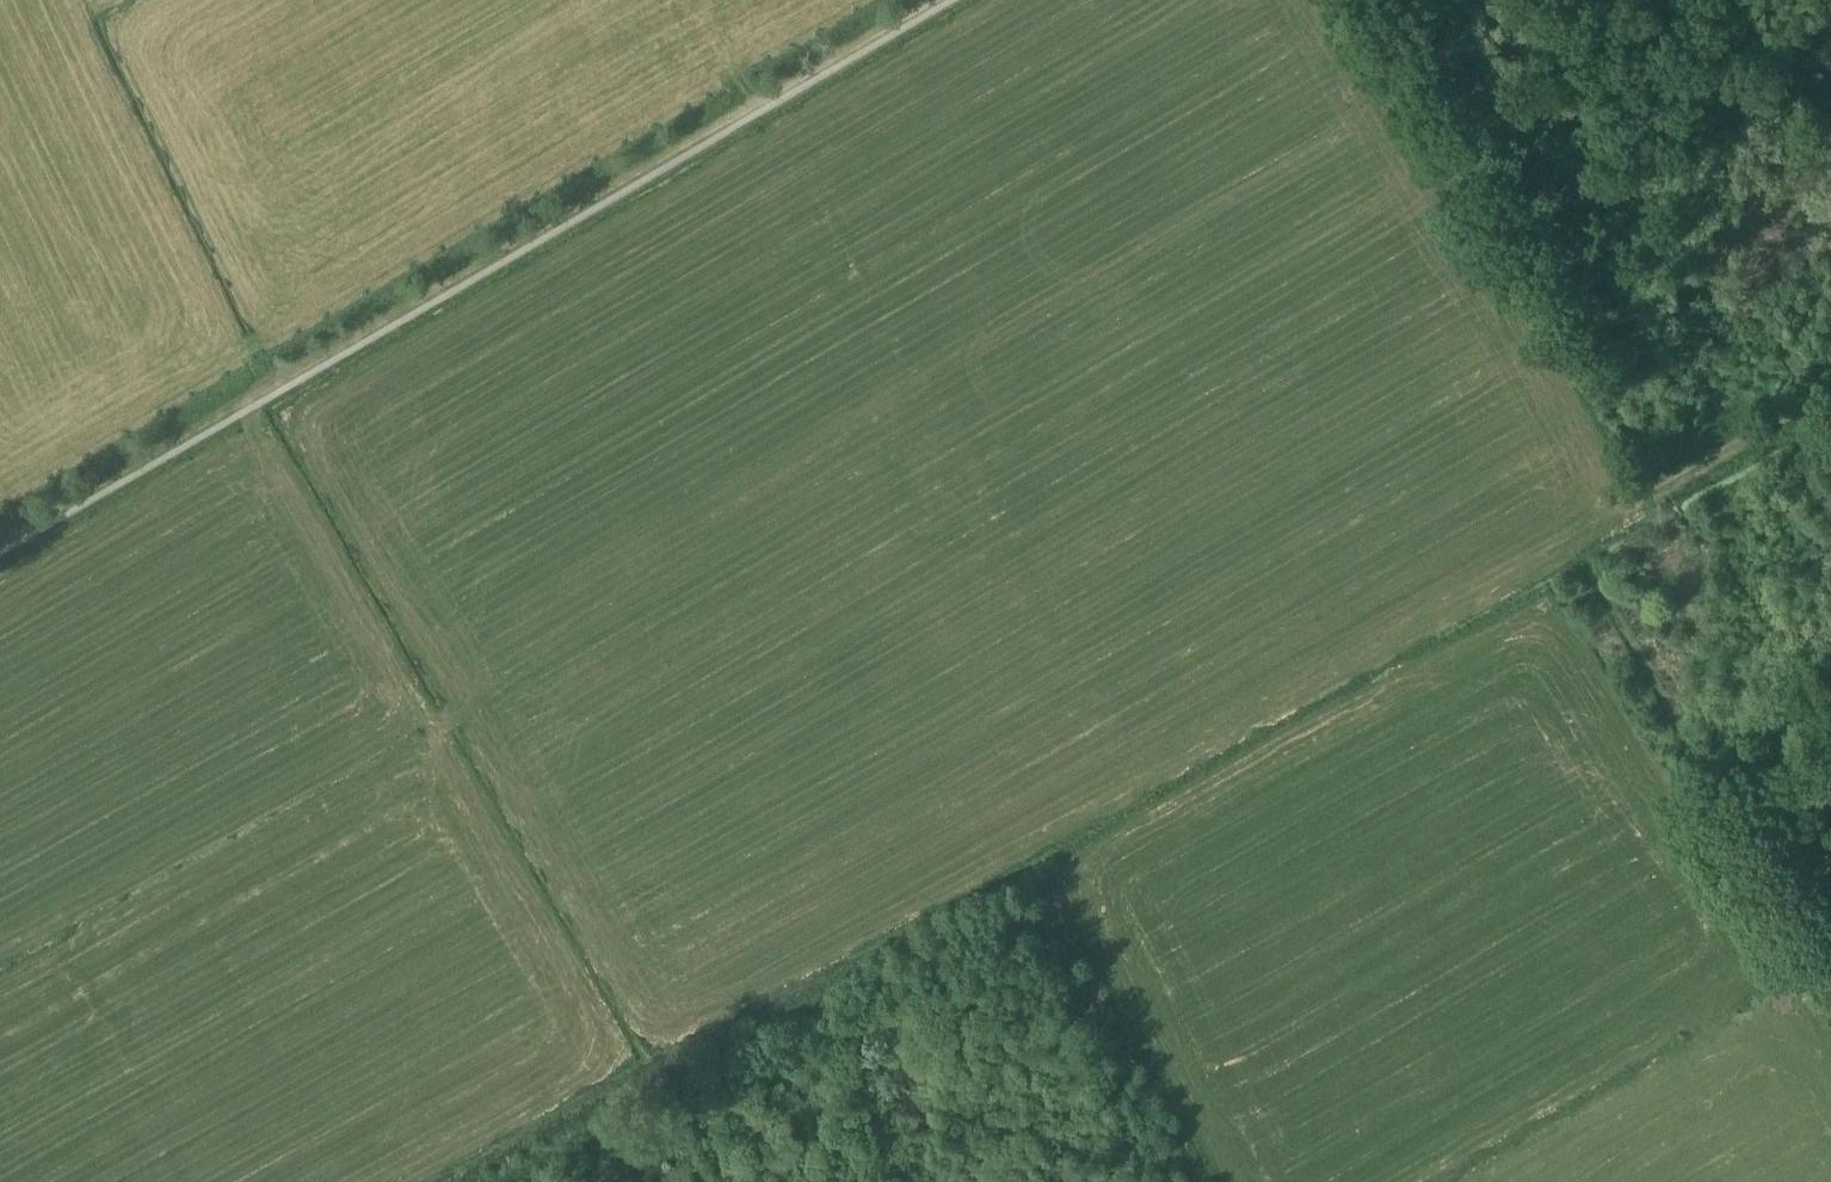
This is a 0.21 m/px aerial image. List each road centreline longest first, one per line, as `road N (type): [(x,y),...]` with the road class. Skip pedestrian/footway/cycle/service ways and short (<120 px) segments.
road 1 (track): [(923,0),(0,538)]
road 2 (track): [(1830,390),(1664,482),(1370,0)]

